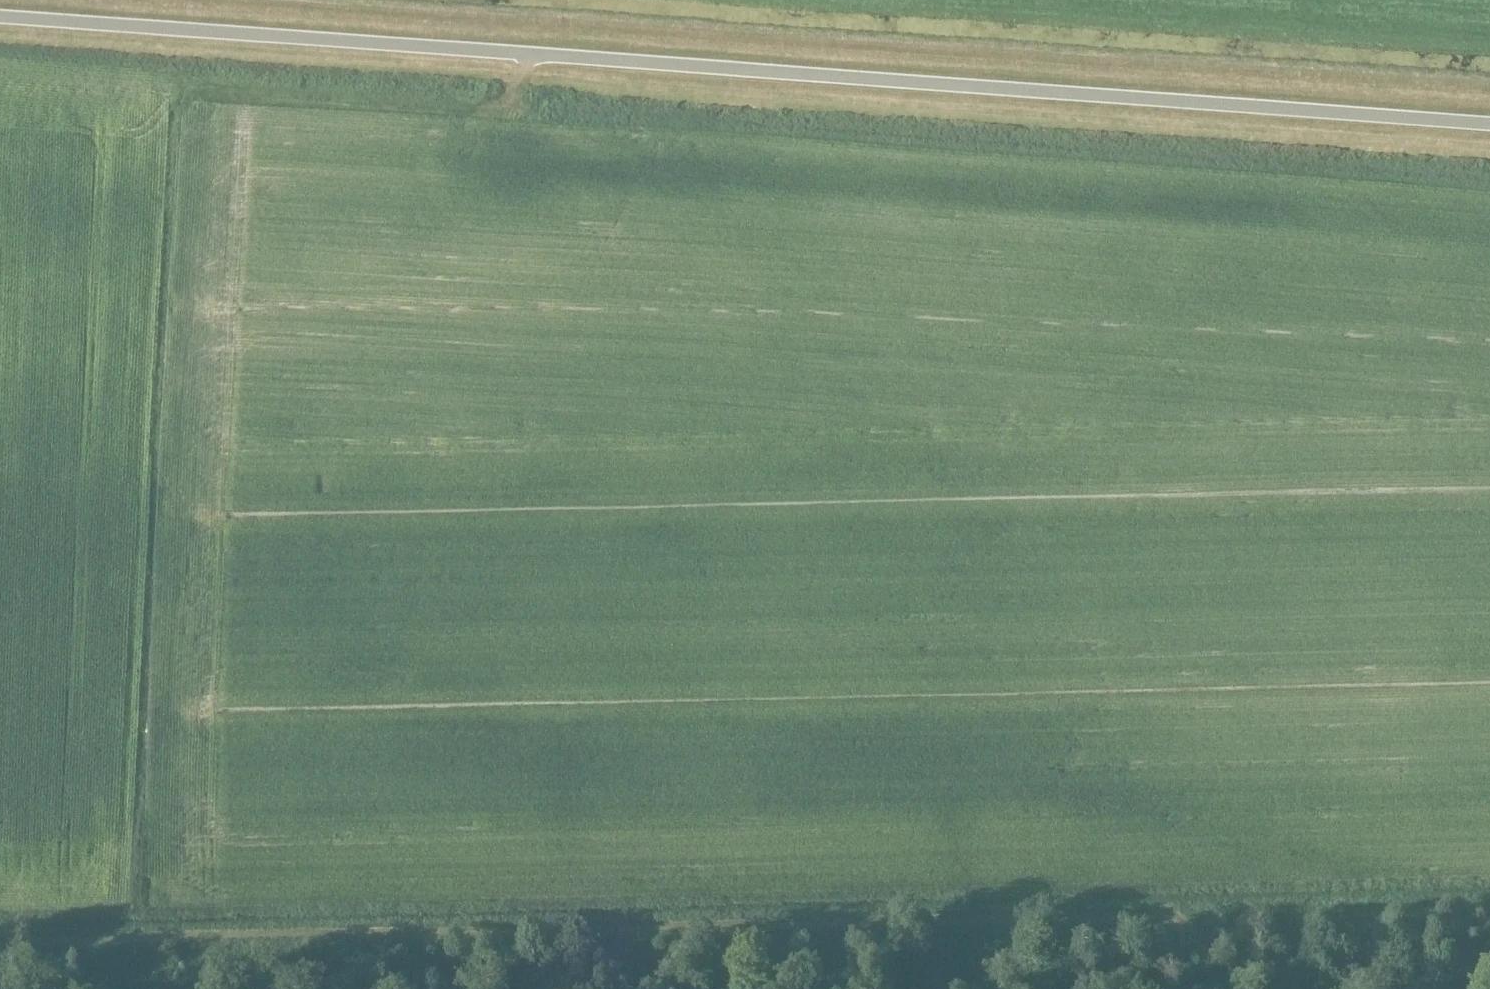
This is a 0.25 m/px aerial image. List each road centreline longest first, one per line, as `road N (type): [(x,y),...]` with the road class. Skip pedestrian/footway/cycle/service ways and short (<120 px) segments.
road 1 (unclassified): [(1489,126),(0,18)]
road 2 (track): [(0,942),(1489,905)]

